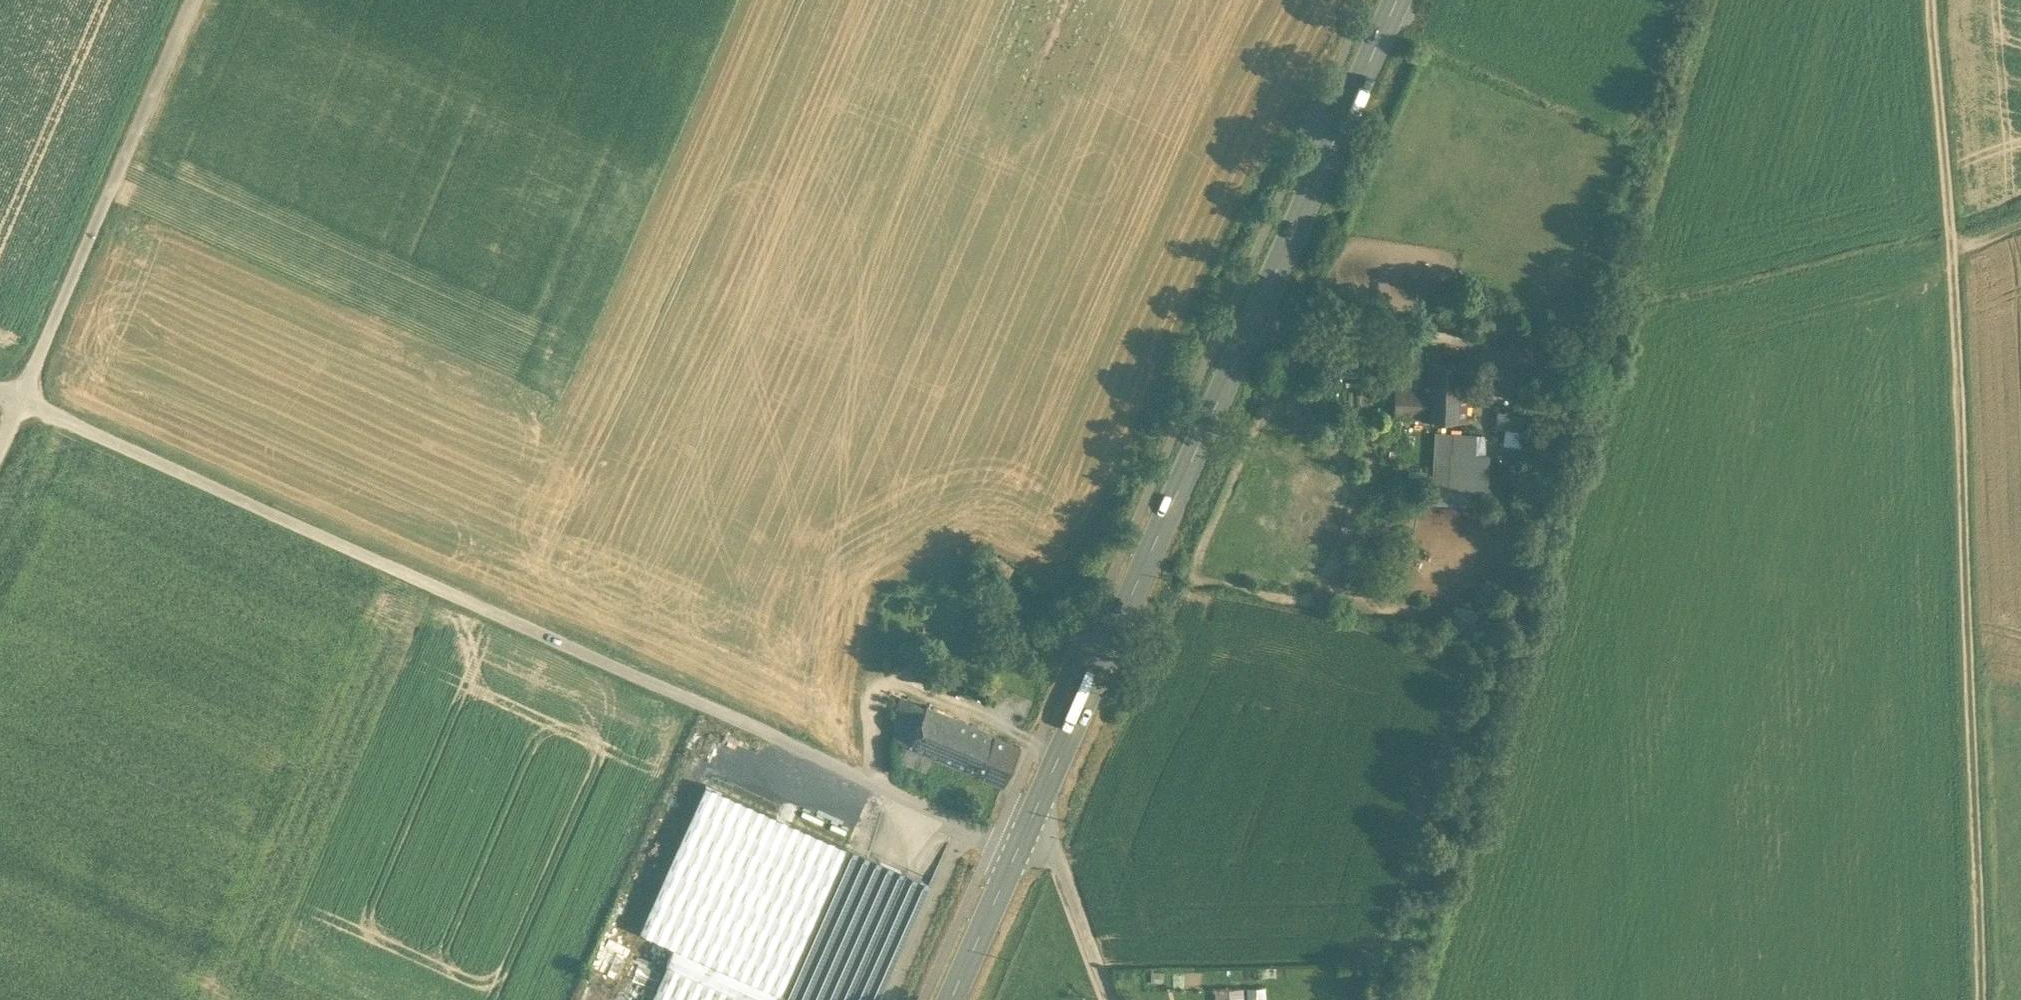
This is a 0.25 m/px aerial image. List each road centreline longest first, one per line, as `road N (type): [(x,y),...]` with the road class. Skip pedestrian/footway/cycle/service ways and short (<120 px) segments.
road 1 (track): [(1018,847),(0,392)]
road 2 (track): [(1936,0),(1982,999)]
road 3 (primary): [(1018,847),(1397,0)]
road 4 (track): [(193,0),(0,450)]
road 5 (residential): [(1111,999),(1059,864),(1018,847)]
road 6 (primary): [(950,999),(1018,847)]

